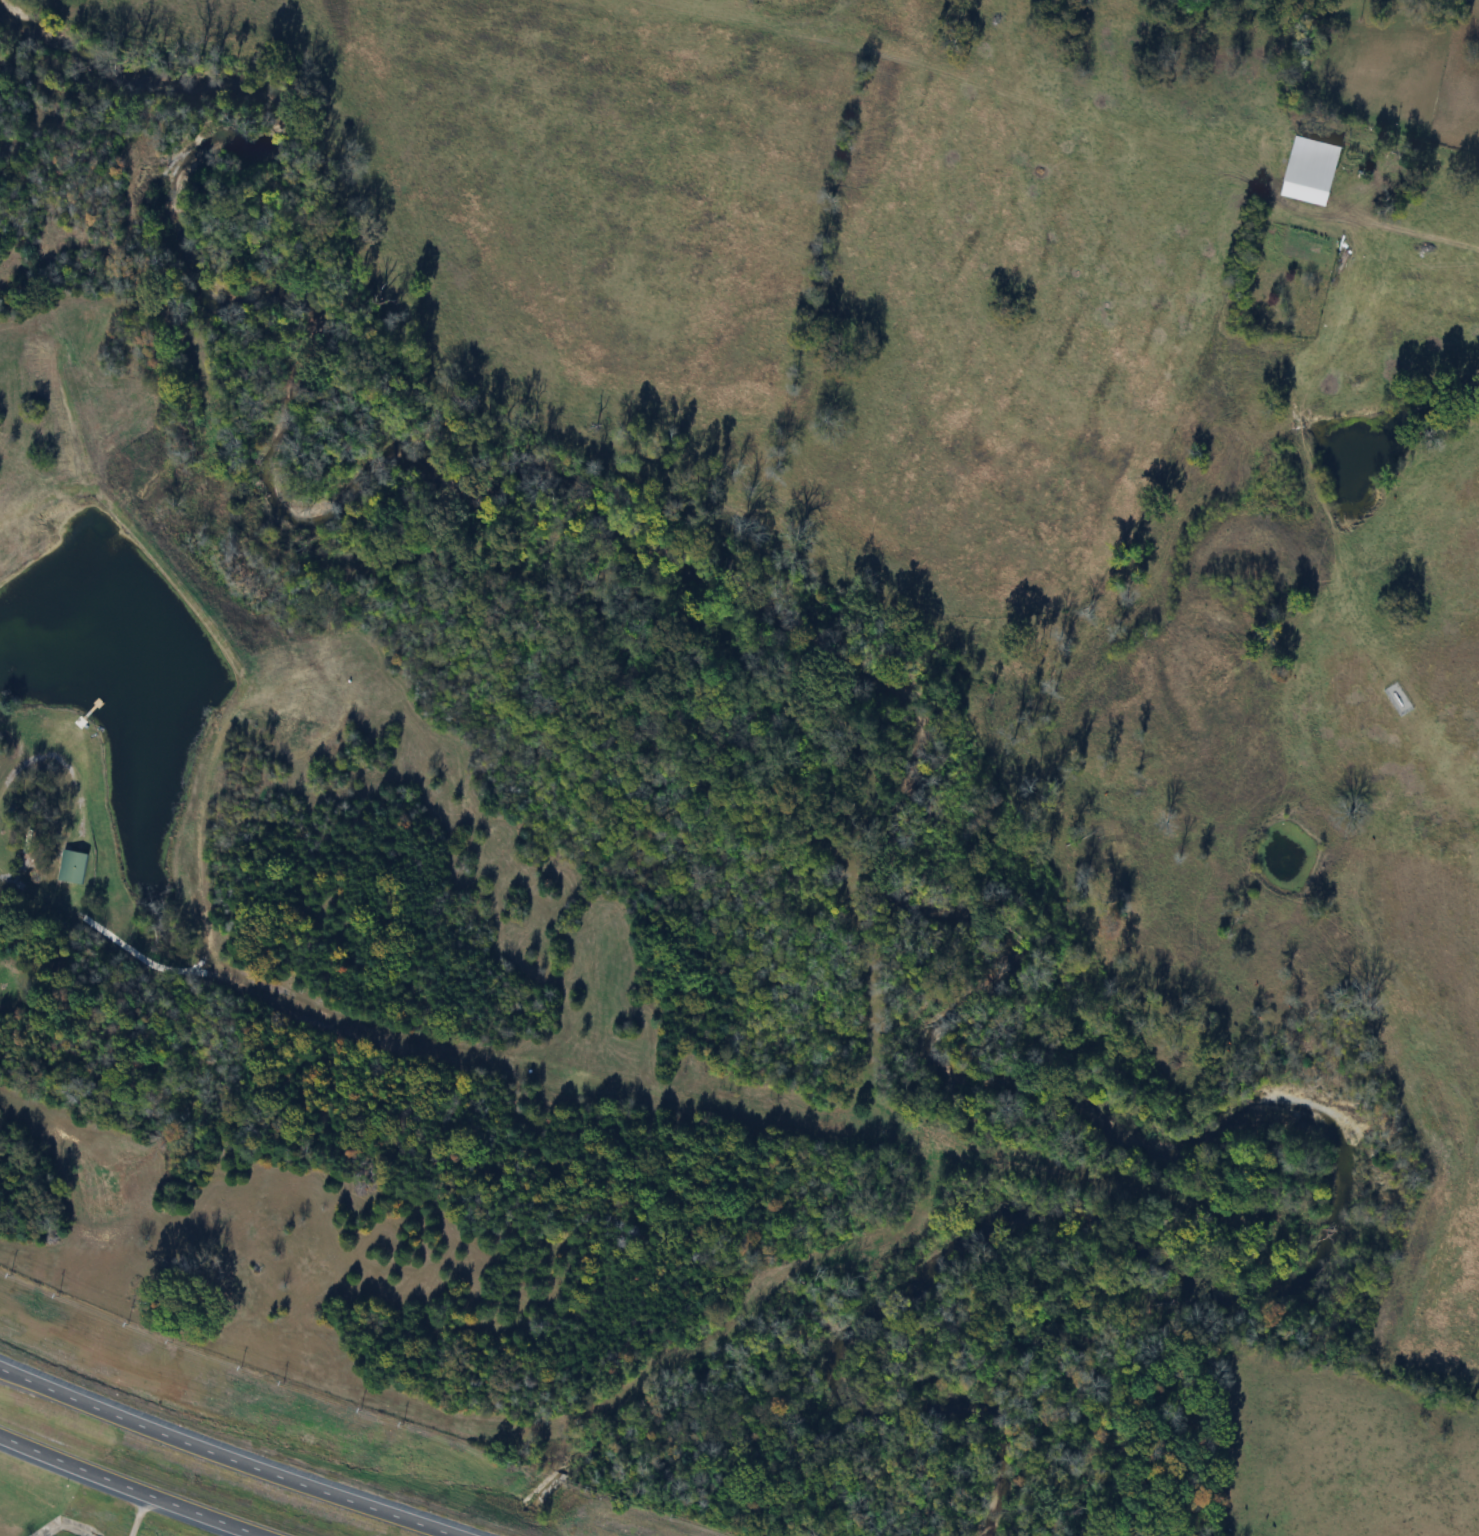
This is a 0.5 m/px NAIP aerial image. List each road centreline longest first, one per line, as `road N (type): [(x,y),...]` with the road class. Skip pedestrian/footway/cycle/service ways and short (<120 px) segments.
road 1 (trunk): [(453,1535),(80,1405),(0,1368)]
road 2 (trunk): [(0,1441),(266,1535)]

